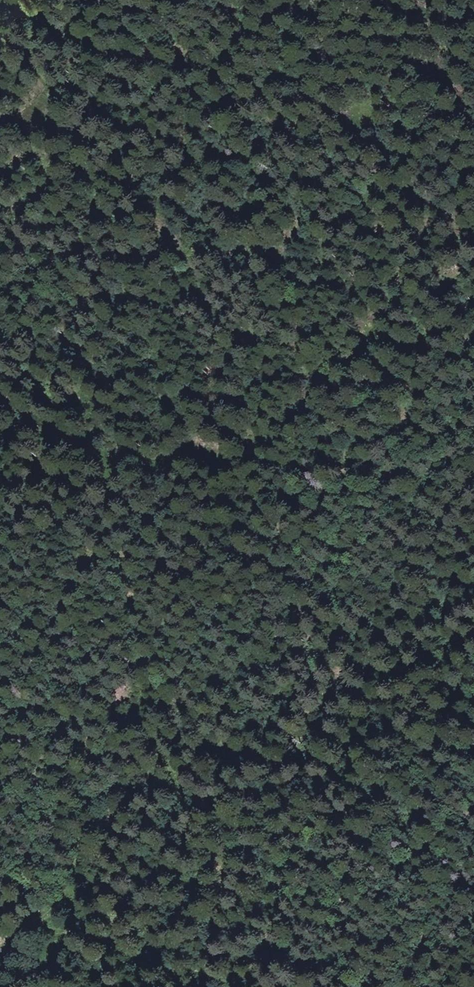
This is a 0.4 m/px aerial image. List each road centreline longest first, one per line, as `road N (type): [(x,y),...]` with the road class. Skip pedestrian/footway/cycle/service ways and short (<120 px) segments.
road 1 (track): [(83,938),(83,903),(120,866),(131,821),(166,779),(239,728),(312,702),(351,698),(473,599)]
road 2 (track): [(83,938),(178,956),(256,986)]

